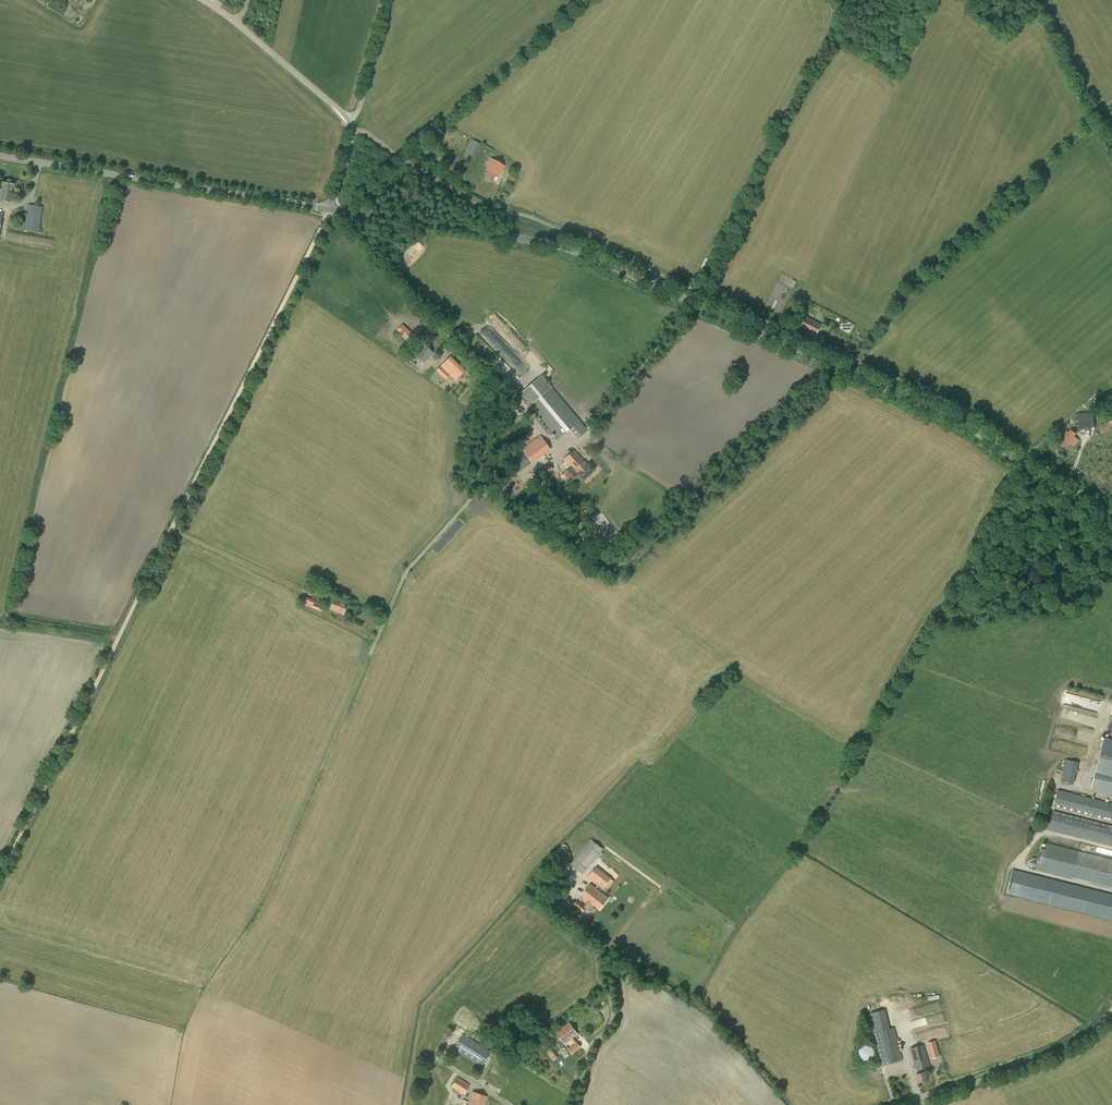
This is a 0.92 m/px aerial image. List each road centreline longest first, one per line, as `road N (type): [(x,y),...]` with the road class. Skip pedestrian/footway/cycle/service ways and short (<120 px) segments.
road 1 (secondary): [(329,210),(542,243),(593,259),(962,422),(1111,533)]
road 2 (track): [(0,876),(326,217)]
road 3 (track): [(862,364),(906,296),(1099,120)]
road 4 (secondary): [(0,156),(329,210)]
road 5 (tertiary): [(906,1104),(1051,1057),(1111,1012)]
road 6 (tertiary): [(350,123),(203,0)]
road 7 (unclassified): [(573,1104),(584,1063),(612,1016),(604,948)]
road 8 (unclassified): [(493,212),(352,129)]
road 9 (unclassified): [(350,123),(390,0)]

